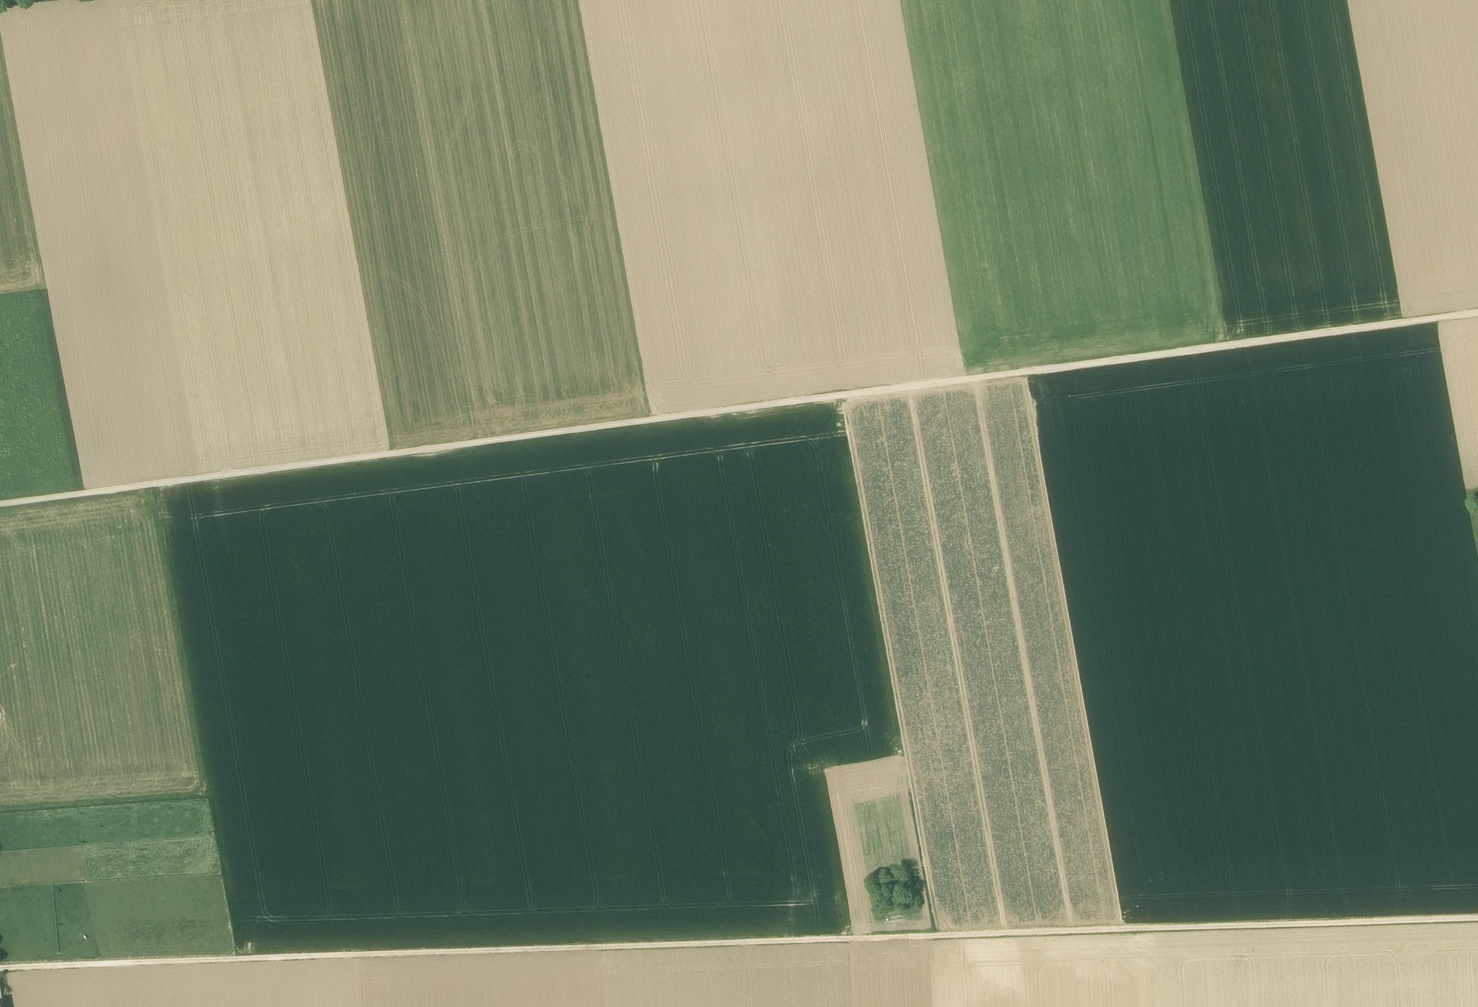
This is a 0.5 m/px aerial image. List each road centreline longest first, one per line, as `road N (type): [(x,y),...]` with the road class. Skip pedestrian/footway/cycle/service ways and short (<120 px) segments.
road 1 (track): [(1477,313),(0,504)]
road 2 (track): [(9,967),(1477,918)]

